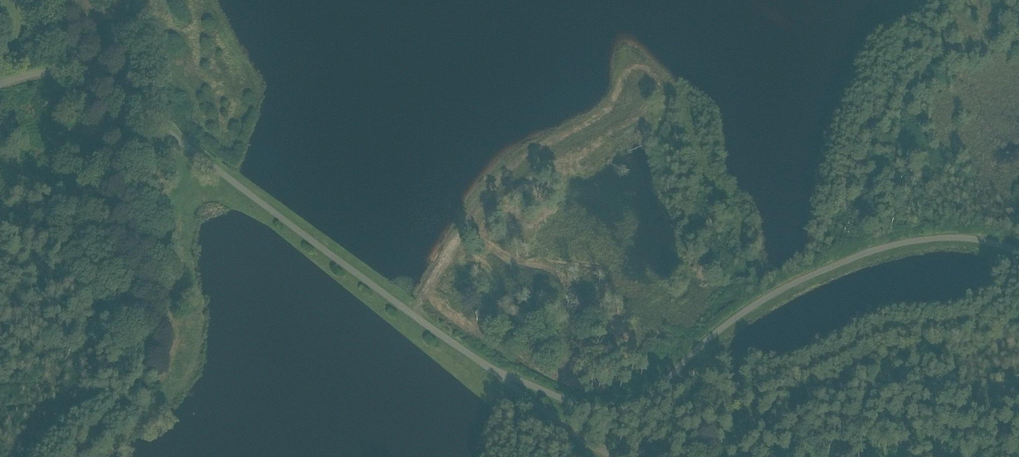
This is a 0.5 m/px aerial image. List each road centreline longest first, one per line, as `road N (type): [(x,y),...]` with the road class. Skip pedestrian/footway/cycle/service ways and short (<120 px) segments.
road 1 (track): [(415,311),(491,190),(664,91),(688,103),(701,164),(733,200),(743,263)]
road 2 (track): [(493,369),(544,415),(627,456)]

